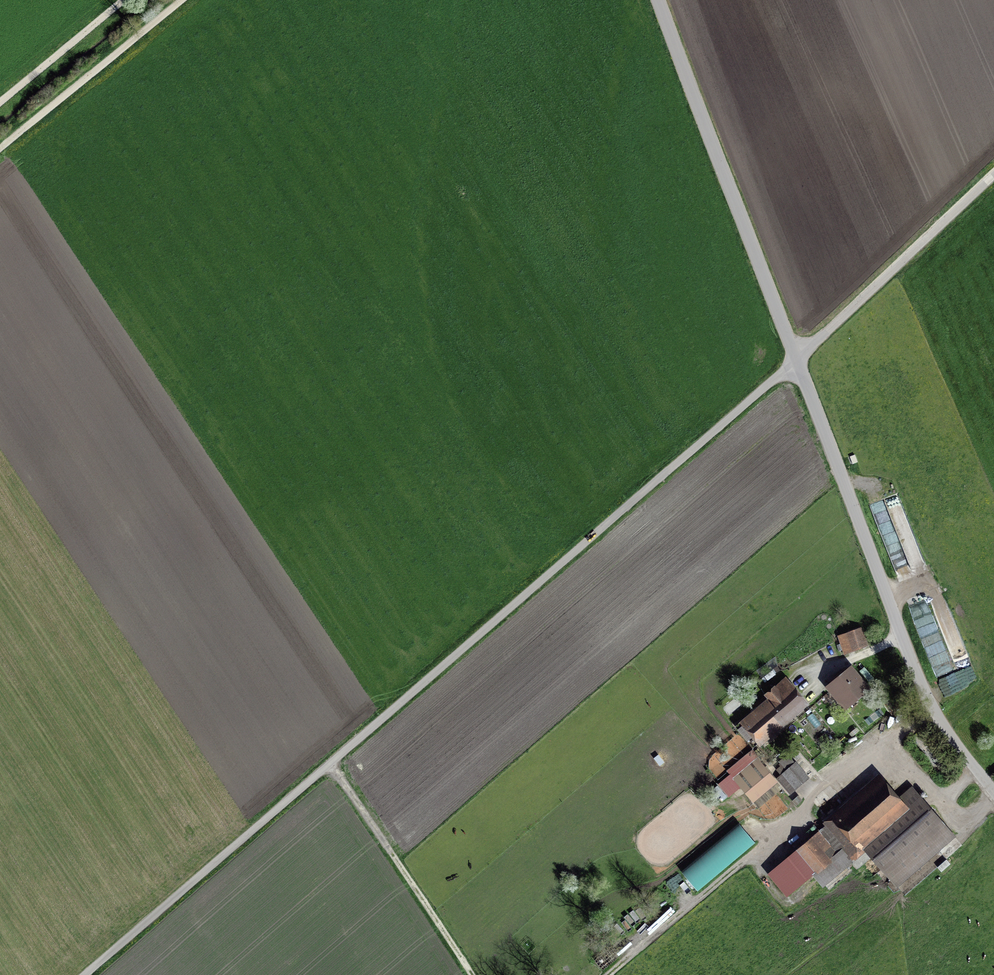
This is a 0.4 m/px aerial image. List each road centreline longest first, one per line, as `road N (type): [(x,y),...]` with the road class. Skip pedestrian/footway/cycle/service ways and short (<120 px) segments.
road 1 (track): [(993,177),(797,362),(83,974)]
road 2 (unclassified): [(993,792),(930,706),(659,0)]
road 3 (track): [(614,974),(930,706)]
road 4 (track): [(331,762),(466,974)]
road 5 (track): [(186,0),(0,153)]
road 6 (track): [(124,0),(0,100)]

